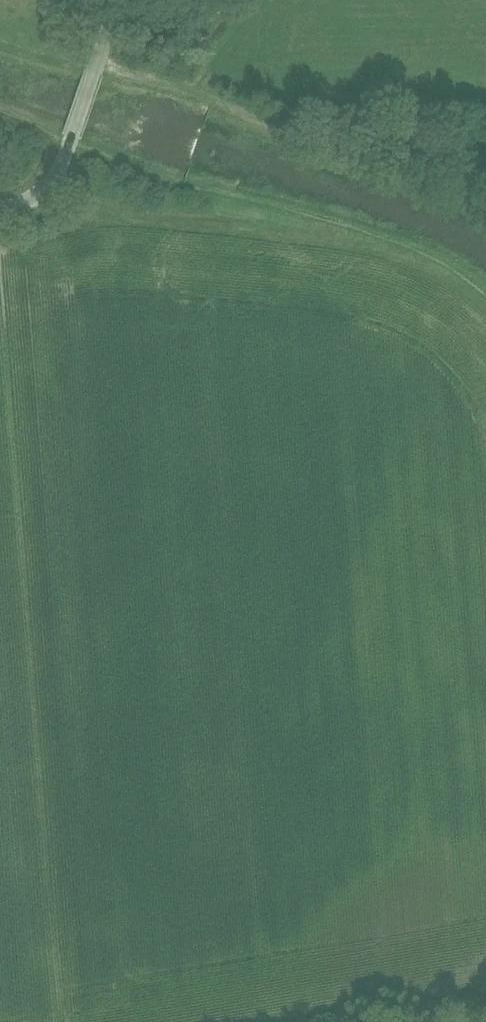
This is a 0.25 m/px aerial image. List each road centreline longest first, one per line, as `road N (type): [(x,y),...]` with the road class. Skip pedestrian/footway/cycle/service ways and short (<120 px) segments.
road 1 (unclassified): [(0,208),(30,200),(51,181),(116,0)]

